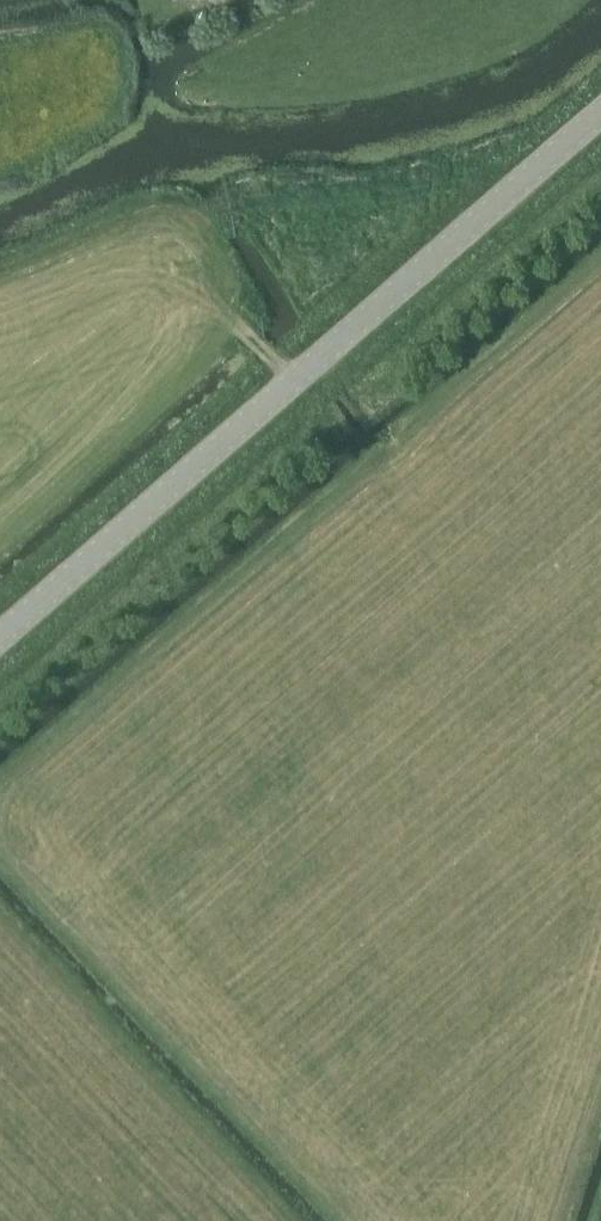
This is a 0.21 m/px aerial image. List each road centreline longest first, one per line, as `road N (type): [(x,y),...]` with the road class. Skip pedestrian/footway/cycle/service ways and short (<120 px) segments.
road 1 (secondary): [(0,644),(600,119)]

